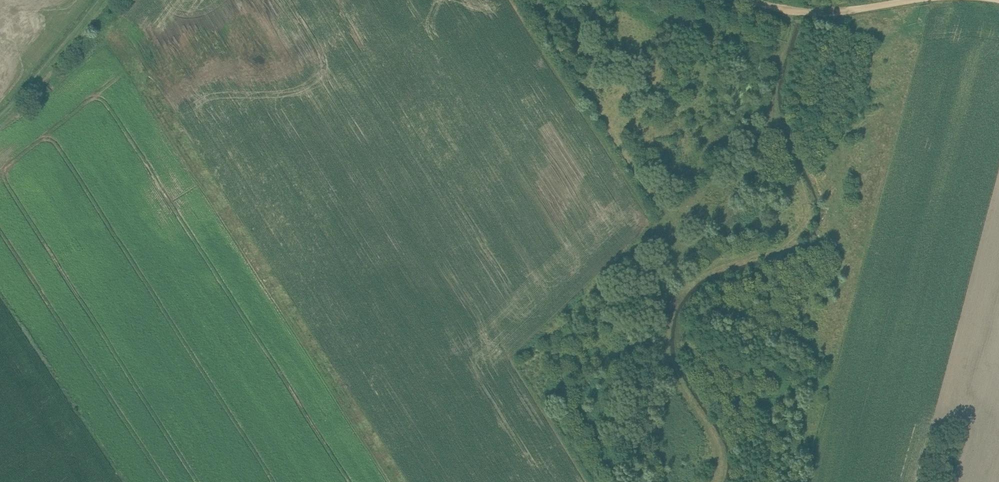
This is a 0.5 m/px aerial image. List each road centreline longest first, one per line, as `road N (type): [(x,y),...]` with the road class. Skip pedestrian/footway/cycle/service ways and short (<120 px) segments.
road 1 (track): [(909,0),(798,12),(749,0)]
road 2 (track): [(0,120),(102,0)]

